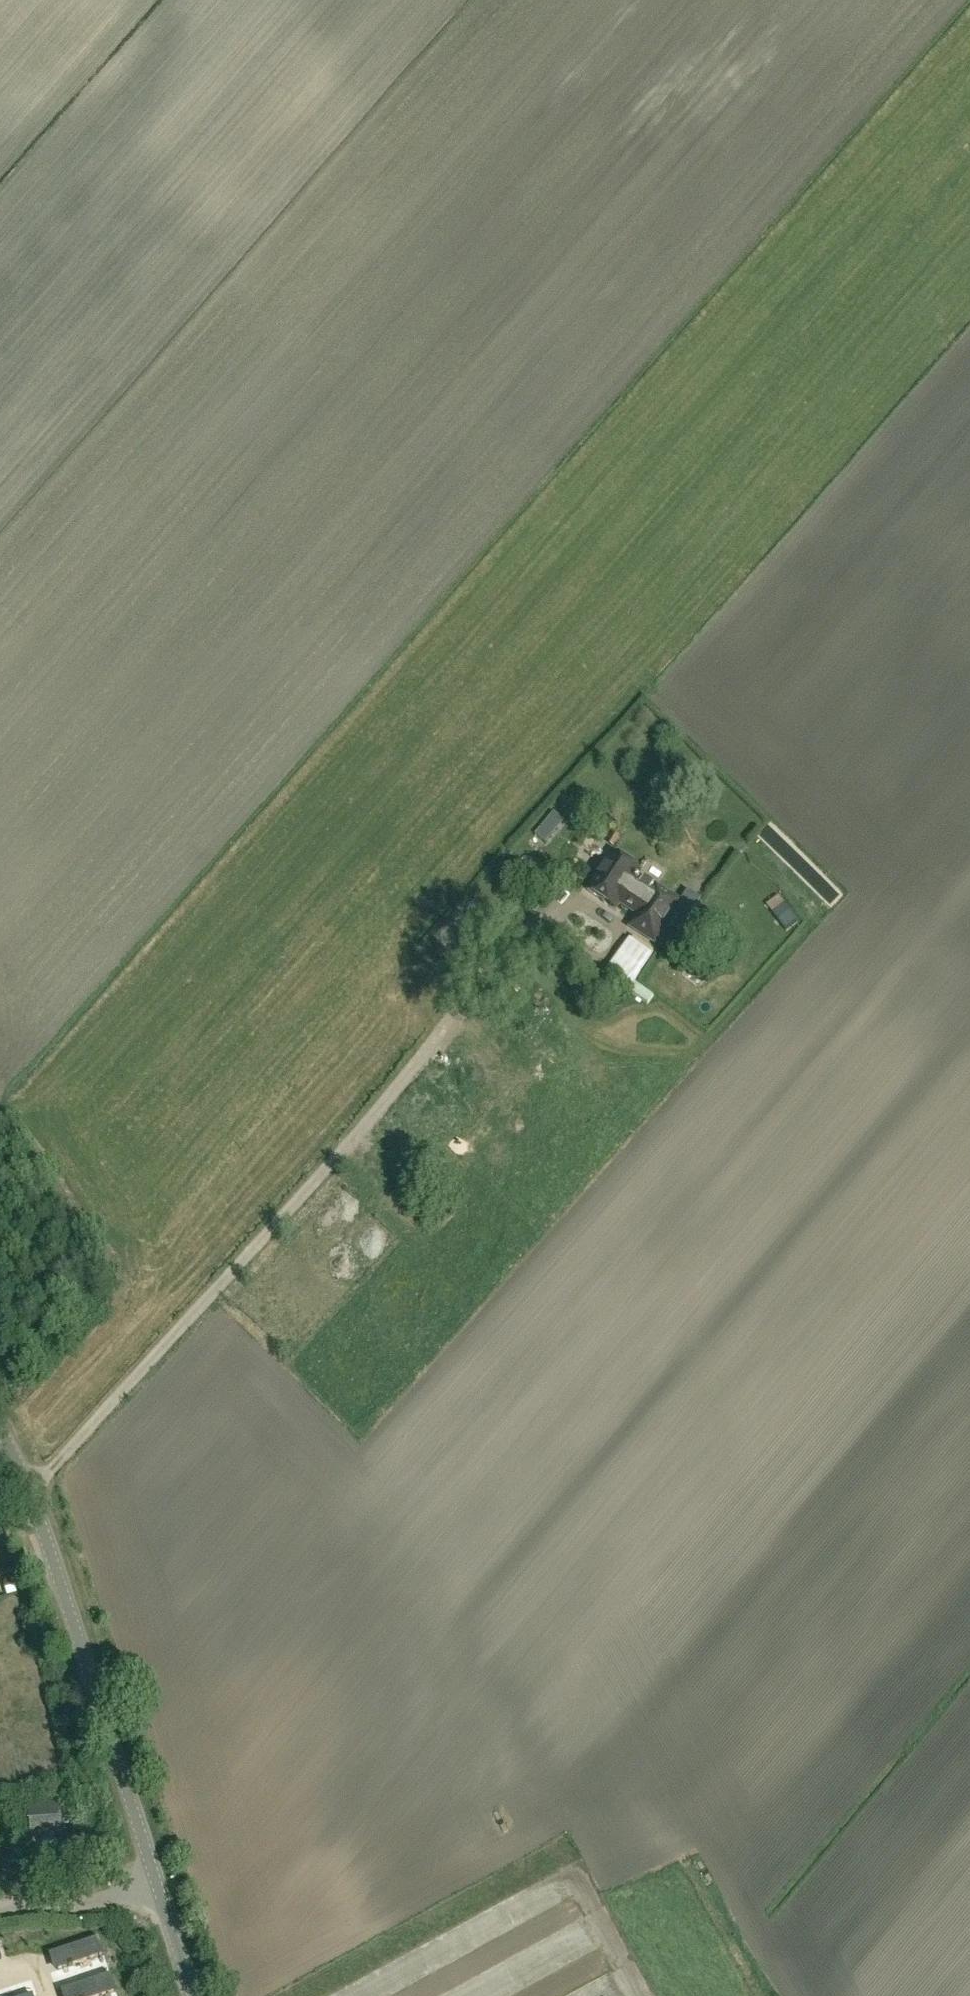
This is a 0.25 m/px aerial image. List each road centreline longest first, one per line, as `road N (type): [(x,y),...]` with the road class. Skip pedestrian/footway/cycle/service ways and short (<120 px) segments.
road 1 (unclassified): [(192,1995),(51,1546),(0,1445)]

